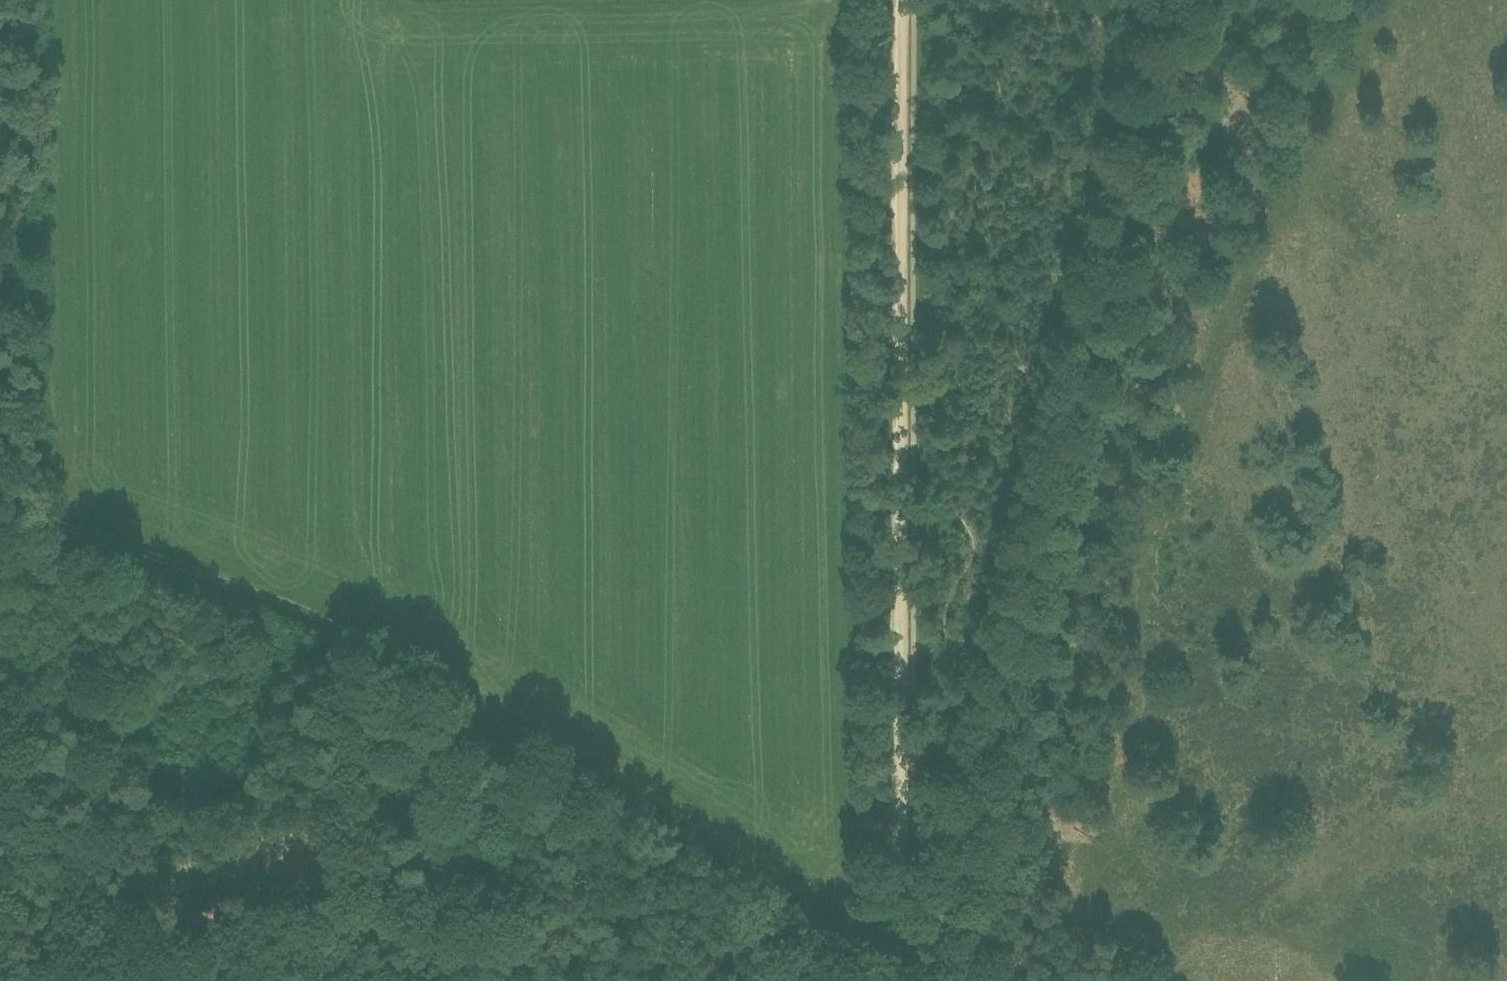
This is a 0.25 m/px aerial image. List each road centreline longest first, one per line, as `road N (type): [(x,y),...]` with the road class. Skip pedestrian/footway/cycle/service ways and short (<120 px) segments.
road 1 (track): [(905,973),(744,885),(361,650),(0,511)]
road 2 (track): [(901,0),(901,738)]
road 3 (track): [(901,738),(905,973)]

